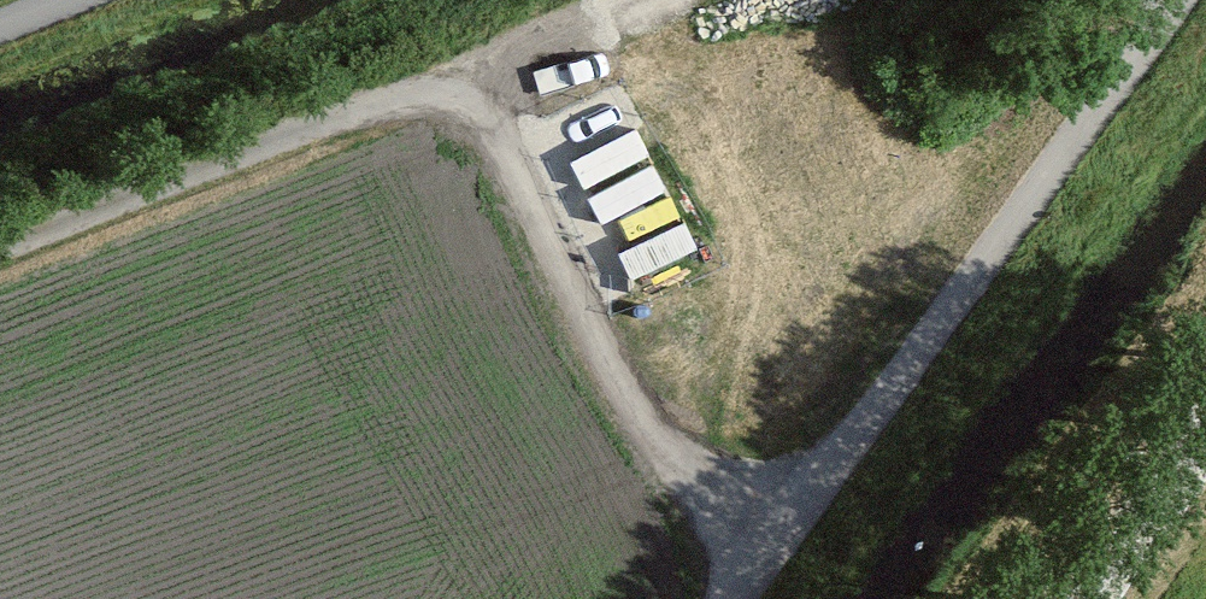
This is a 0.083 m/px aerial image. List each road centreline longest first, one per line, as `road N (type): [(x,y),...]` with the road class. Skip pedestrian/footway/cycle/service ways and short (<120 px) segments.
road 1 (track): [(780,532),(694,476),(624,388),(522,168),(494,117),(471,94),(447,86),(410,91),(0,249)]
road 2 (track): [(1173,0),(731,598)]
road 3 (track): [(628,0),(525,47),(471,94)]

